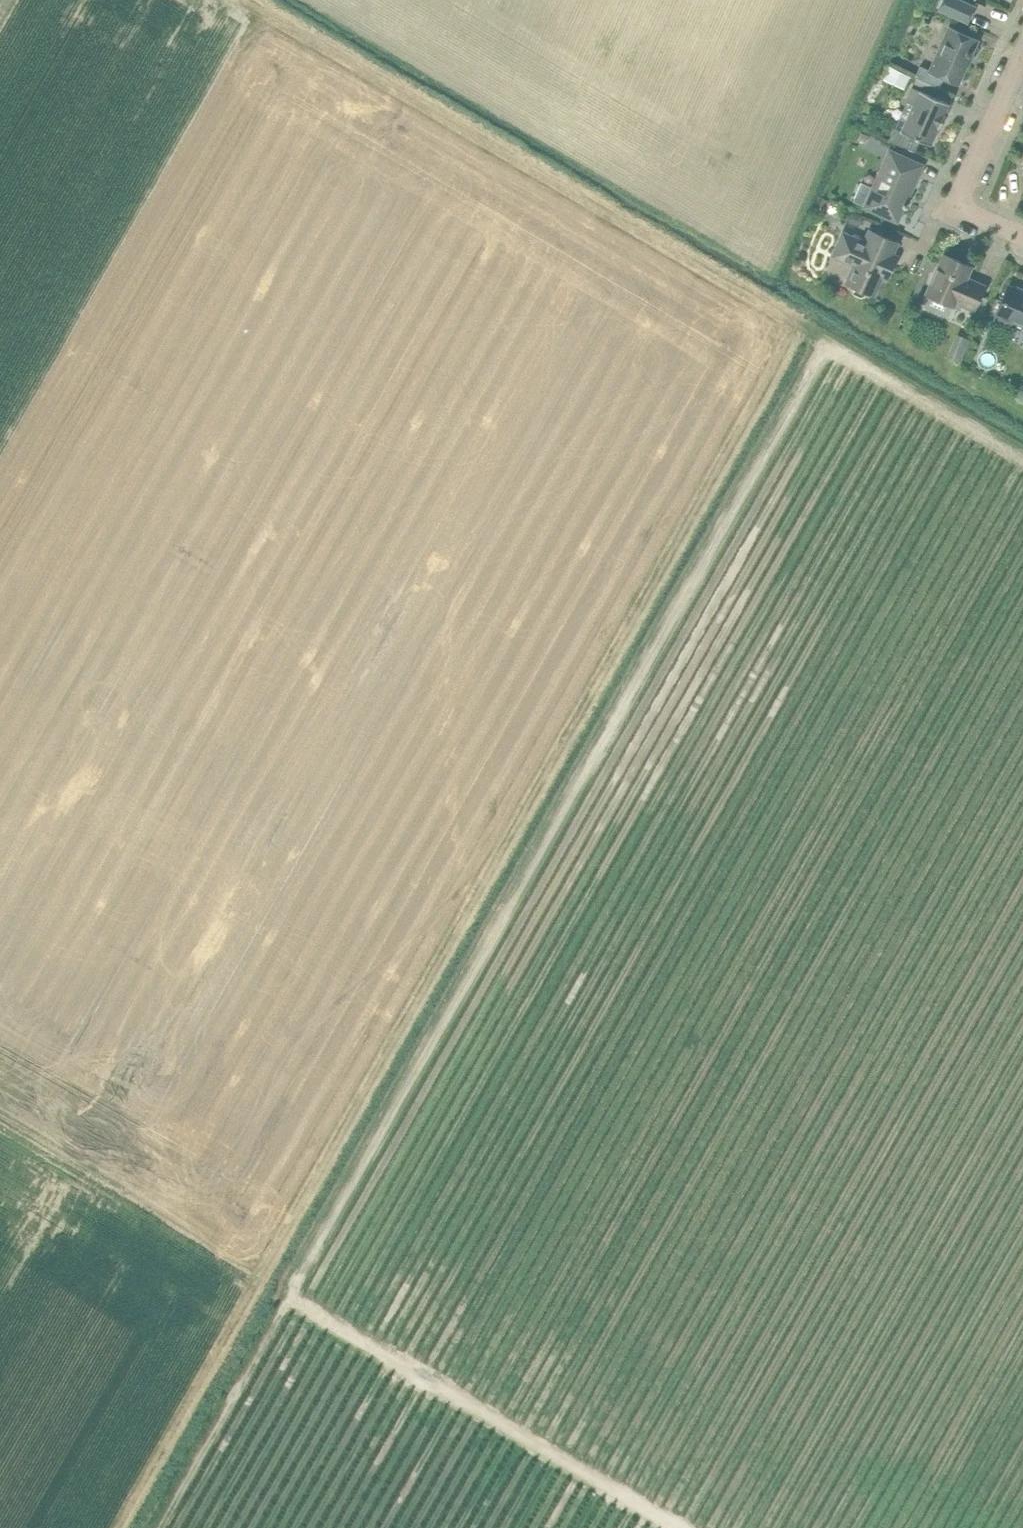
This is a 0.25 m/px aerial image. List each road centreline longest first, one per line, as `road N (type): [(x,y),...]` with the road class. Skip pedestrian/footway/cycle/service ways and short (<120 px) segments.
road 1 (residential): [(1022,237),(961,205),(1022,54)]

